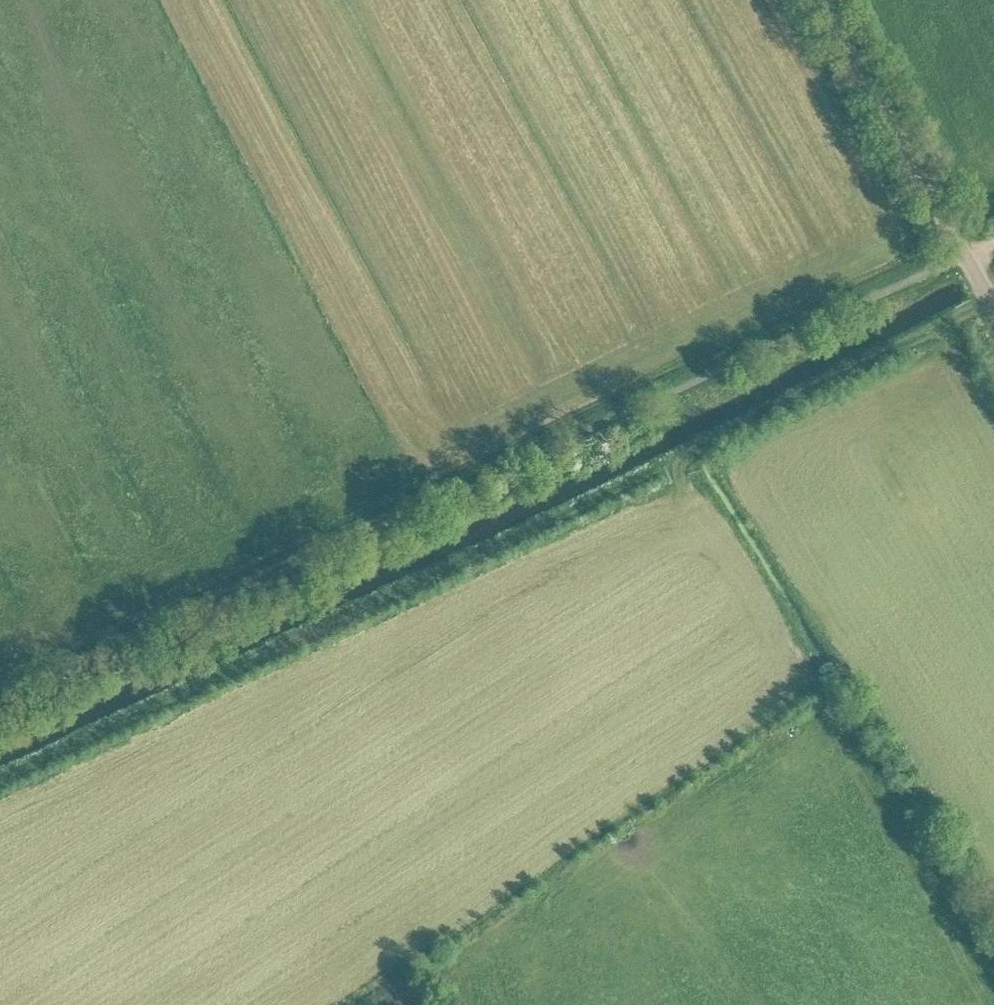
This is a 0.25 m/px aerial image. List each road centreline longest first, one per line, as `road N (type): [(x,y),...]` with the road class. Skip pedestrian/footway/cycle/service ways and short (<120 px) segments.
road 1 (unclassified): [(993,312),(817,0)]

